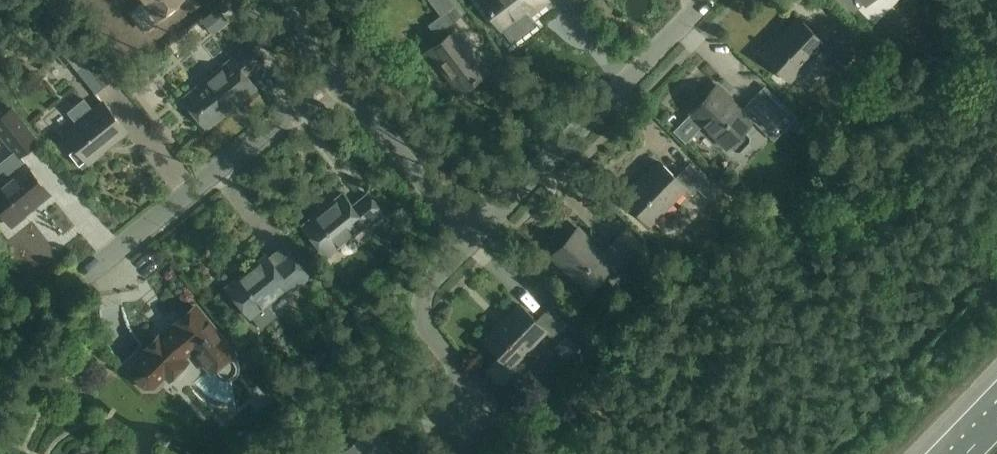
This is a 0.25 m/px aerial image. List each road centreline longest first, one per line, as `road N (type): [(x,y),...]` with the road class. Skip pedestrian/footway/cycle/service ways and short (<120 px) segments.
road 1 (residential): [(471,240),(705,0)]
road 2 (residential): [(96,266),(334,75)]
road 3 (residential): [(471,240),(334,75)]
road 4 (residential): [(466,421),(471,385),(426,326),(422,300),(471,240)]

